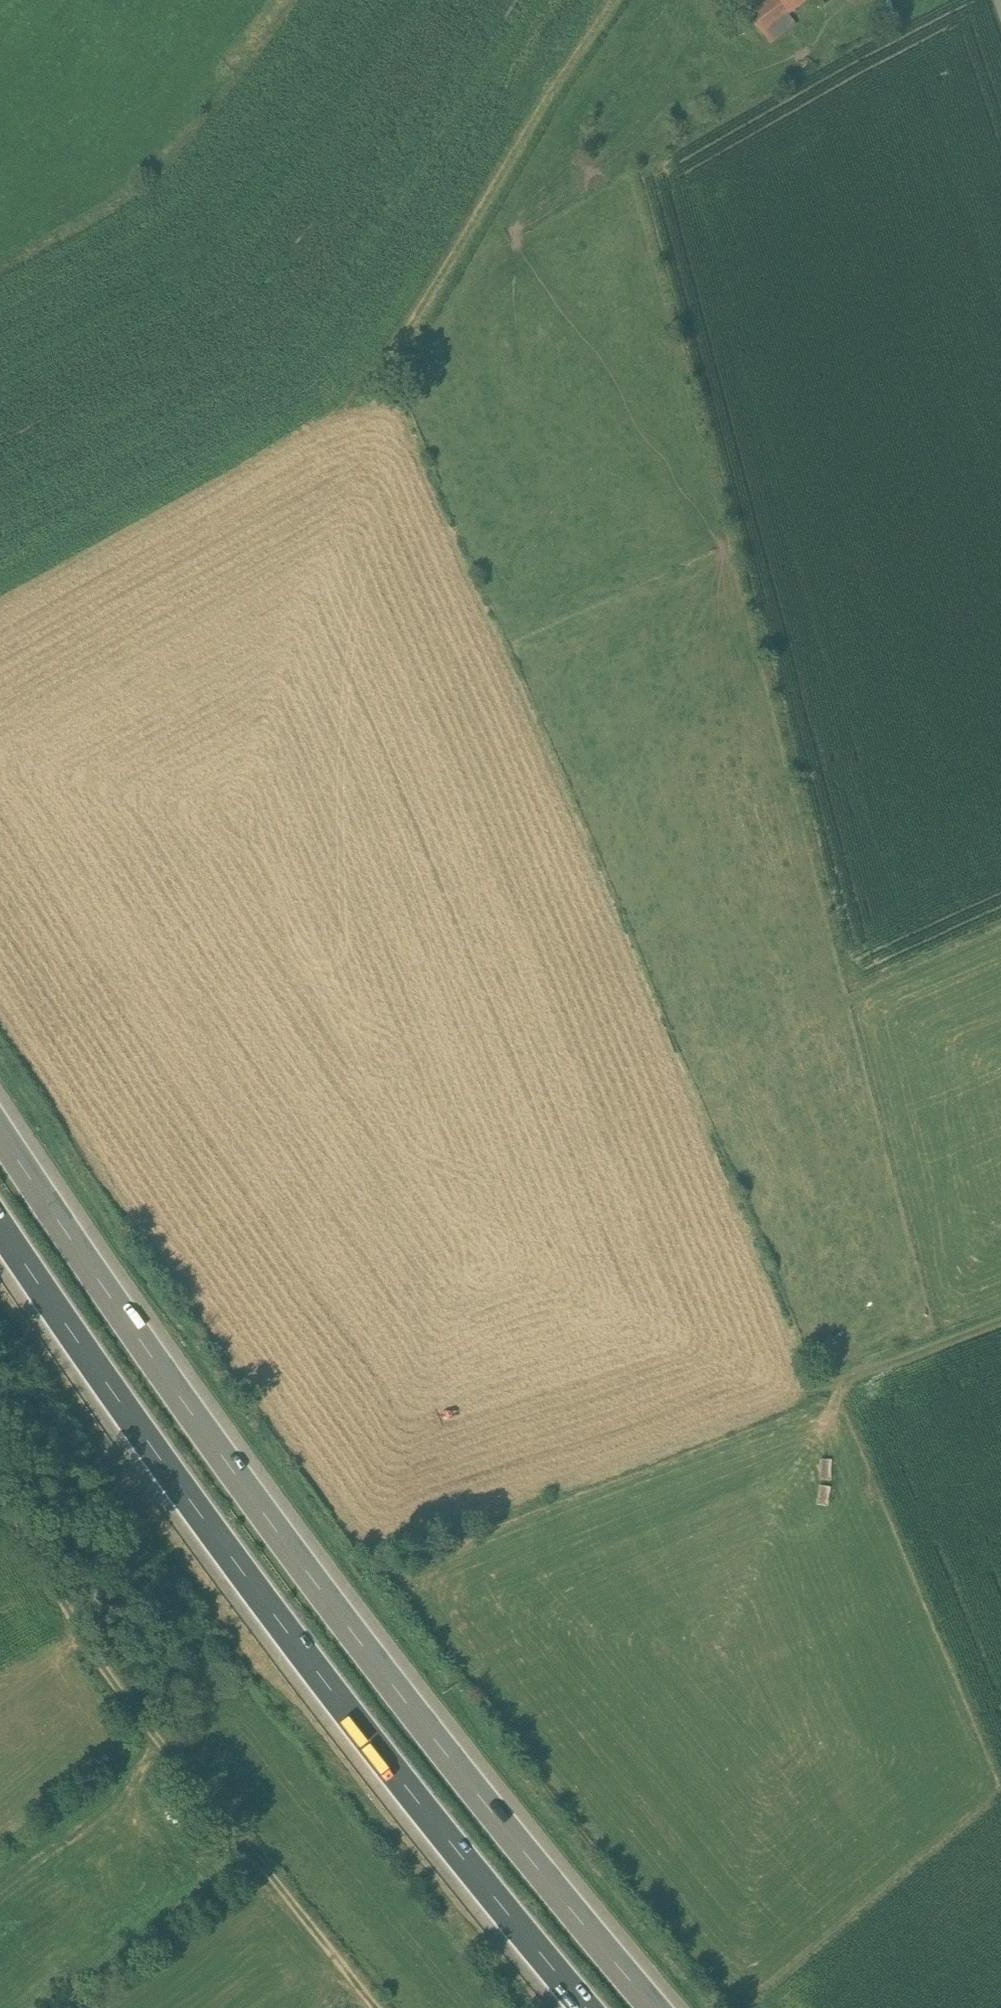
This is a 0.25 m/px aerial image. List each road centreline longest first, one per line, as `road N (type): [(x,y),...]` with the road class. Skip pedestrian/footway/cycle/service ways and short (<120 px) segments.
road 1 (motorway): [(667,2007),(437,1734),(184,1396),(0,1125)]
road 2 (motorway): [(0,1231),(132,1430),(397,1787),(581,2007)]
road 3 (track): [(377,2007),(103,1672),(0,1493)]
road 4 (track): [(1000,1317),(811,1389)]

